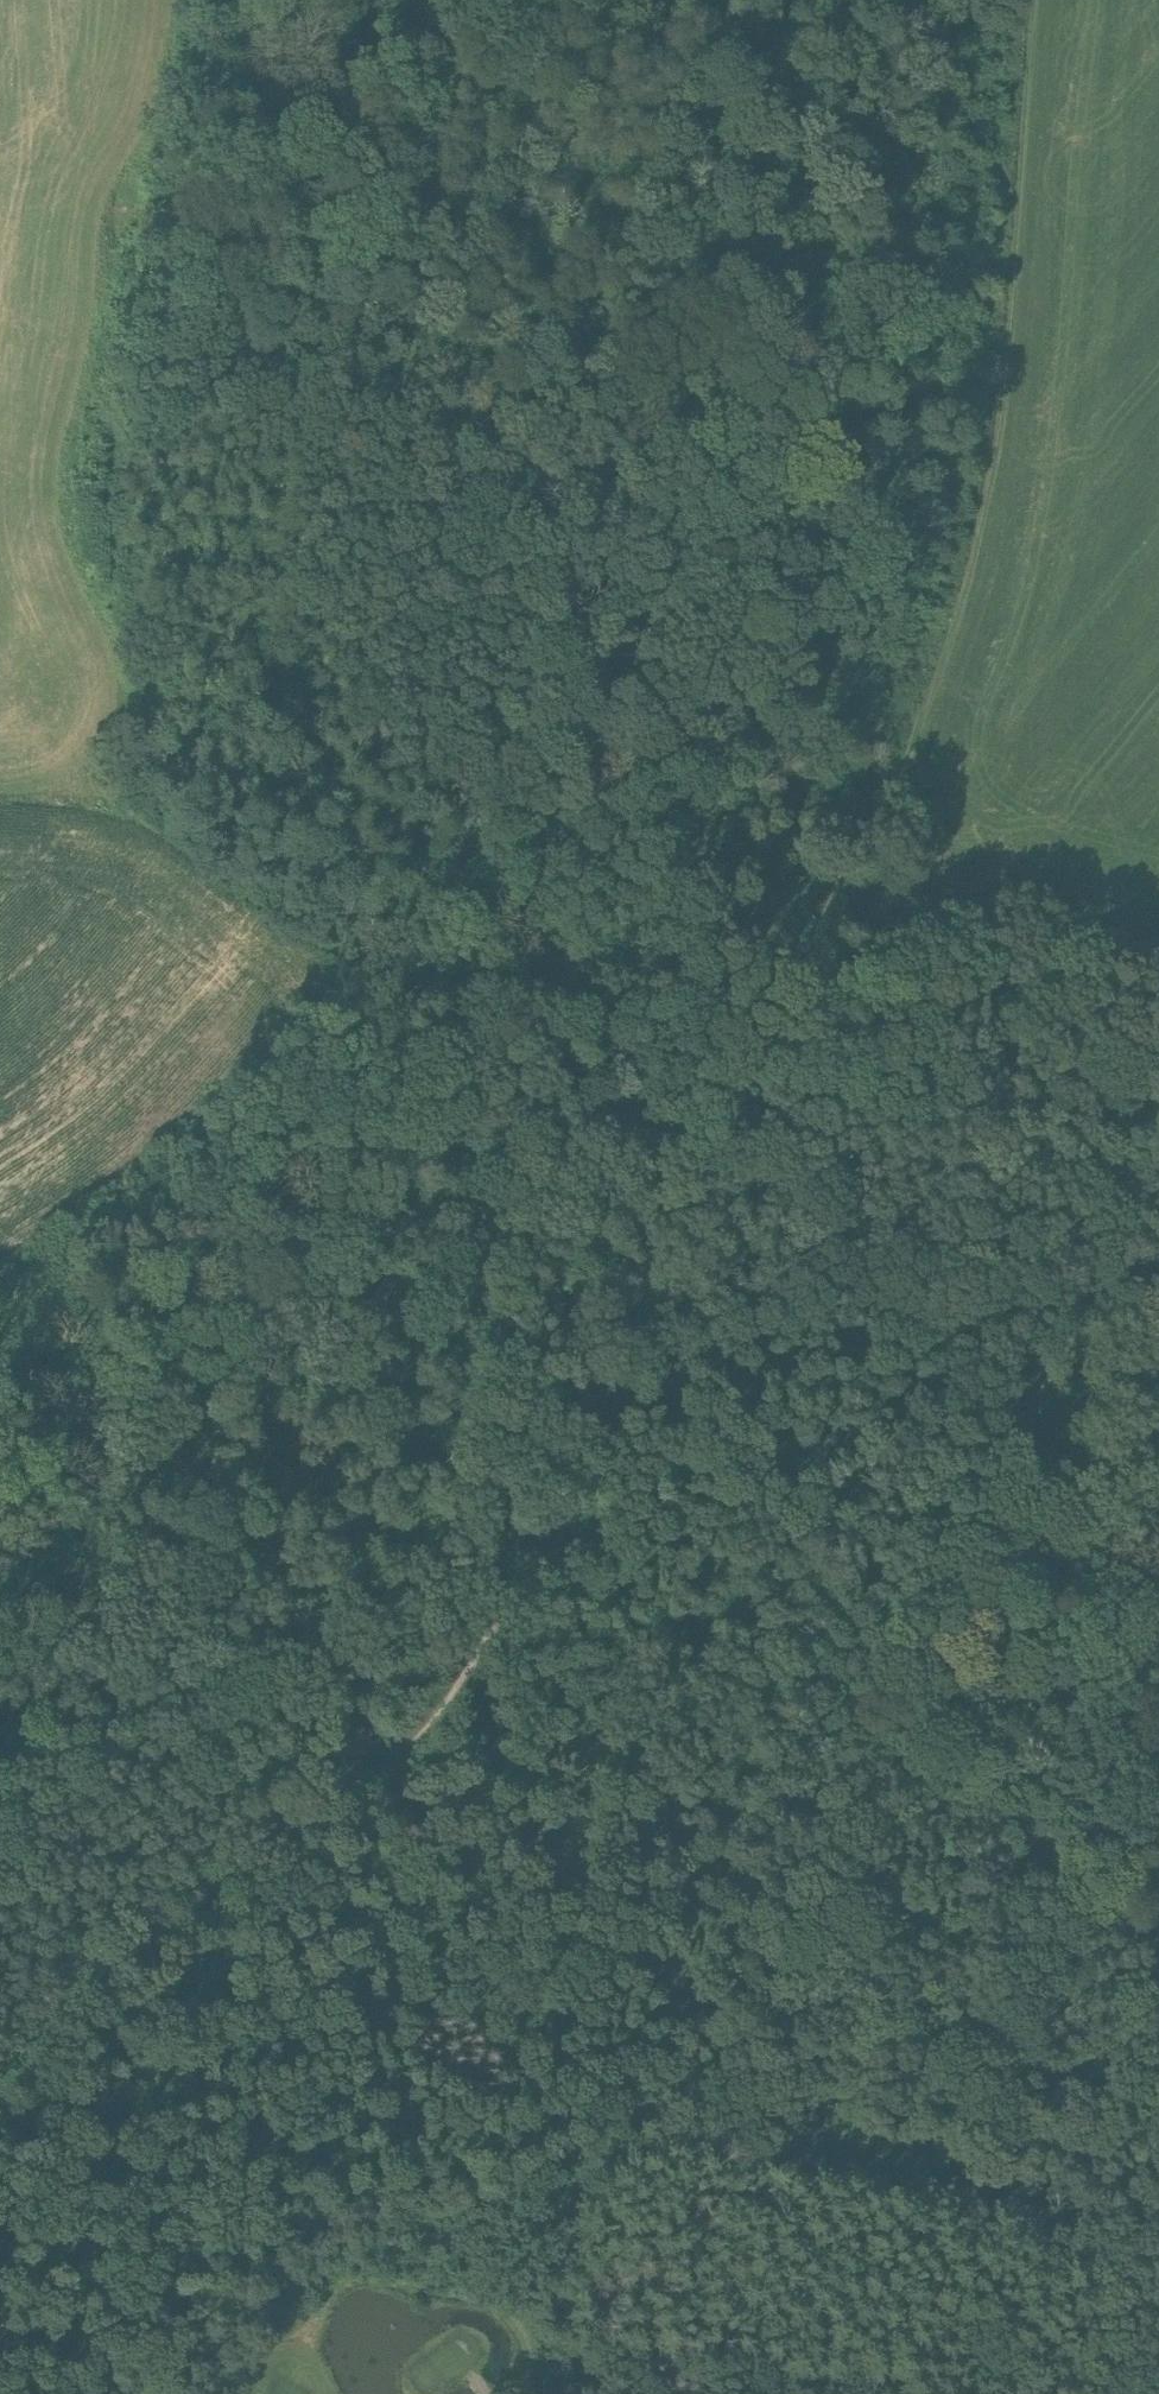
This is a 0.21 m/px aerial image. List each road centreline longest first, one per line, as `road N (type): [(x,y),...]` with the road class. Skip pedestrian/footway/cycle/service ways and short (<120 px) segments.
road 1 (track): [(119,2393),(276,2232),(360,2207),(443,2195),(565,2215),(594,2201),(633,2152),(745,1970),(888,1644),(1077,1326),(1145,1040)]
road 2 (track): [(800,987),(873,1010),(1061,994),(1145,1040)]

